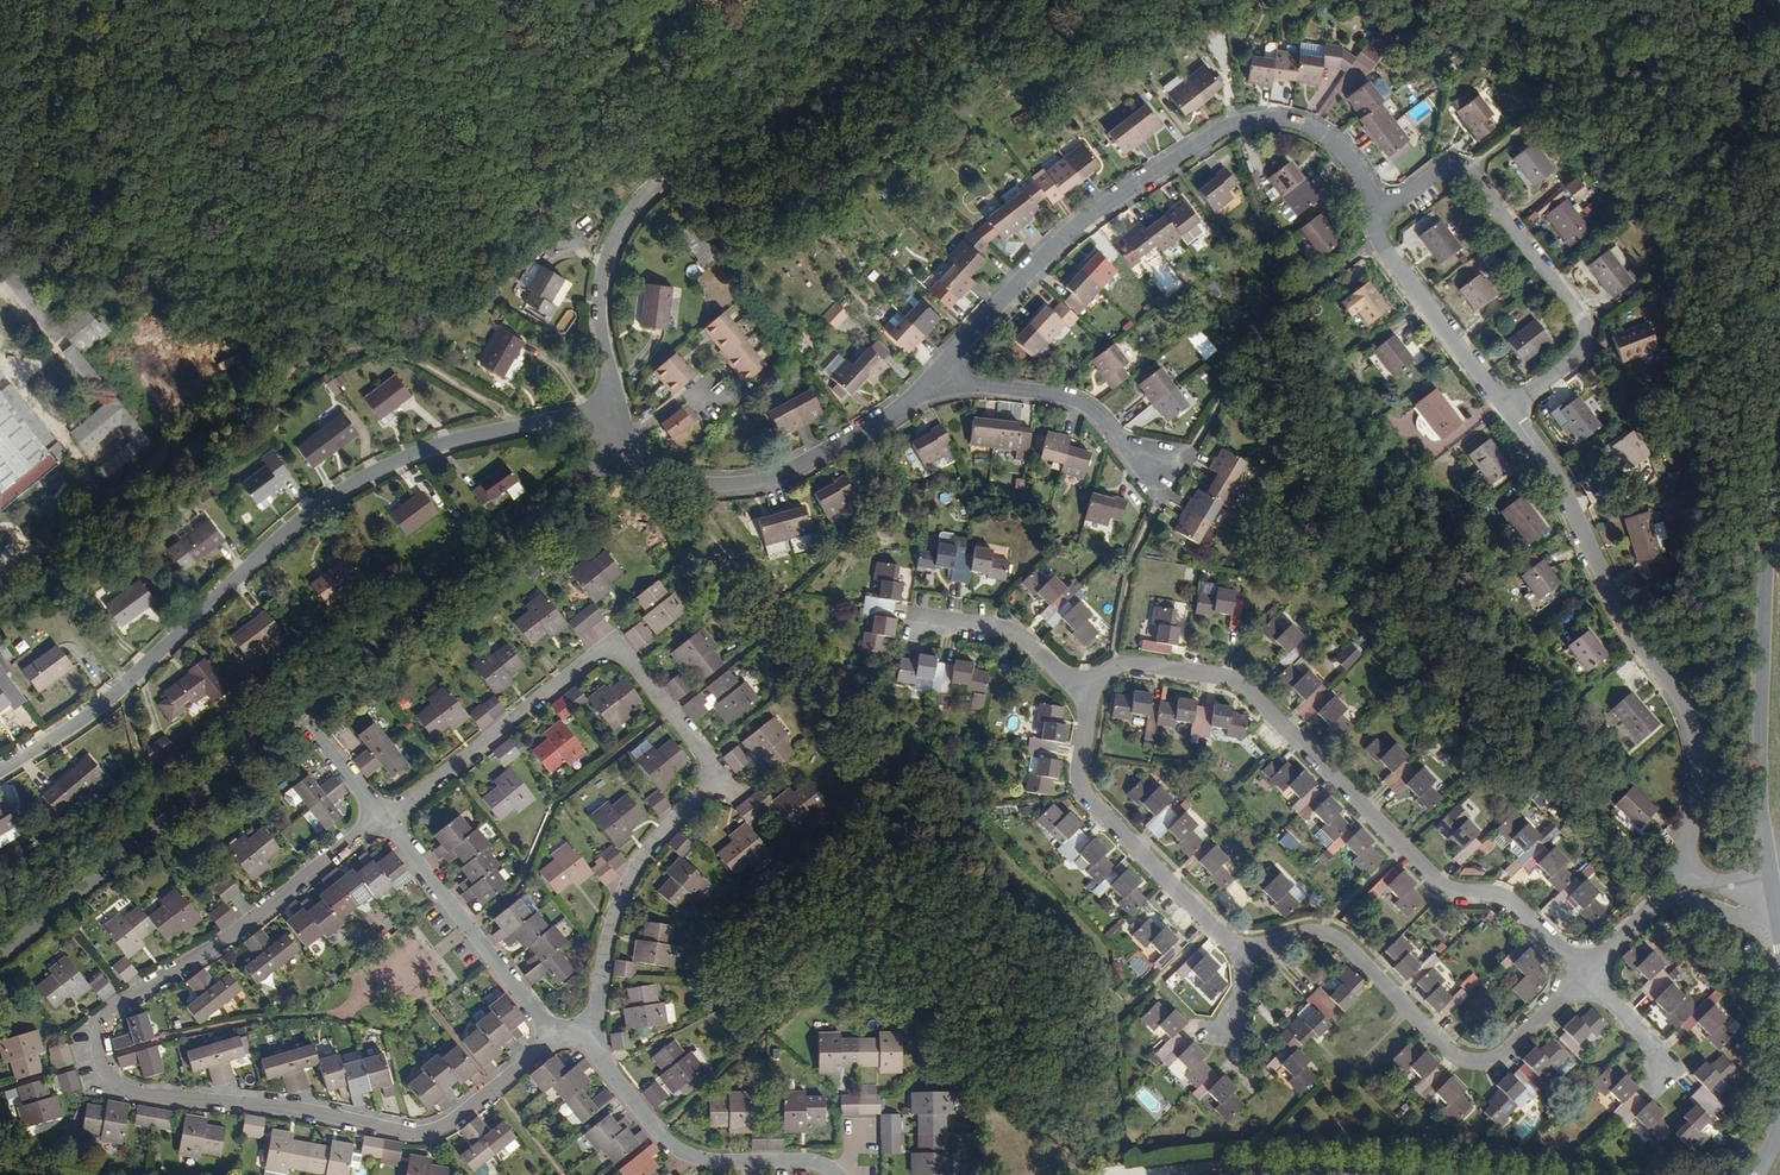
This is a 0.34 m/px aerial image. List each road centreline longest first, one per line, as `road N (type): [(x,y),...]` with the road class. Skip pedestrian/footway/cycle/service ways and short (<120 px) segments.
road 1 (residential): [(381,817),(230,936),(108,1010),(97,1033),(106,1072),(146,1096),(312,1111),(418,1133),(451,1122),(558,1033)]
road 2 (residential): [(0,771),(99,708),(261,554),(376,470),(461,437),(619,408)]
road 3 (tertiary): [(1779,240),(1763,500),(1760,773),(1775,906)]
road 4 (residential): [(1583,972),(1510,898),(1439,883),(1240,683),(1130,663),(1109,669),(1081,694)]
road 5 (residential): [(923,392),(1070,231),(1233,124),(1295,121),(1329,138),(1361,175),(1378,214)]
road 6 (residential): [(1679,885),(1693,814),(1682,711),(1620,622),(1580,524),(1507,408)]
road 7 (residential): [(719,777),(617,647),(606,647),(381,817)]
road 8 (residential): [(1238,949),(1316,930),(1340,940),(1453,1055),(1473,1063),(1494,1060),(1583,972)]
road 9 (residential): [(628,442),(296,710)]
road 10 (residential): [(1378,214),(1441,170),(1466,169),(1583,320),(1580,353),(1507,408)]
road 11 (residential): [(296,710),(0,949)]
road 12 (track): [(975,0),(915,42),(661,183)]
road 13 (residential): [(628,442),(669,478),(754,482),(807,461),(923,392)]
road 14 (residential): [(1081,694),(1079,781),(1087,797),(1238,949)]
road 15 (residential): [(719,777),(662,829),(628,882),(610,928),(589,1046)]
road 16 (residential): [(837,1174),(806,1161),(718,1161),(682,1152),(657,1133),(589,1046)]
road 17 (residential): [(558,1033),(381,817)]
road 18 (residential): [(1165,470),(1067,396),(969,385),(923,392)]
road 19 (residential): [(661,183),(619,226),(602,273),(601,322),(619,408)]
road 20 (residential): [(1507,408),(1376,236)]
road 21 (residential): [(913,614),(1010,630),(1081,694)]
road 22 (secondary): [(1413,1174),(1262,1174)]
road 23 (residential): [(381,817),(296,710)]
road 24 (residential): [(1583,972),(1679,885)]

